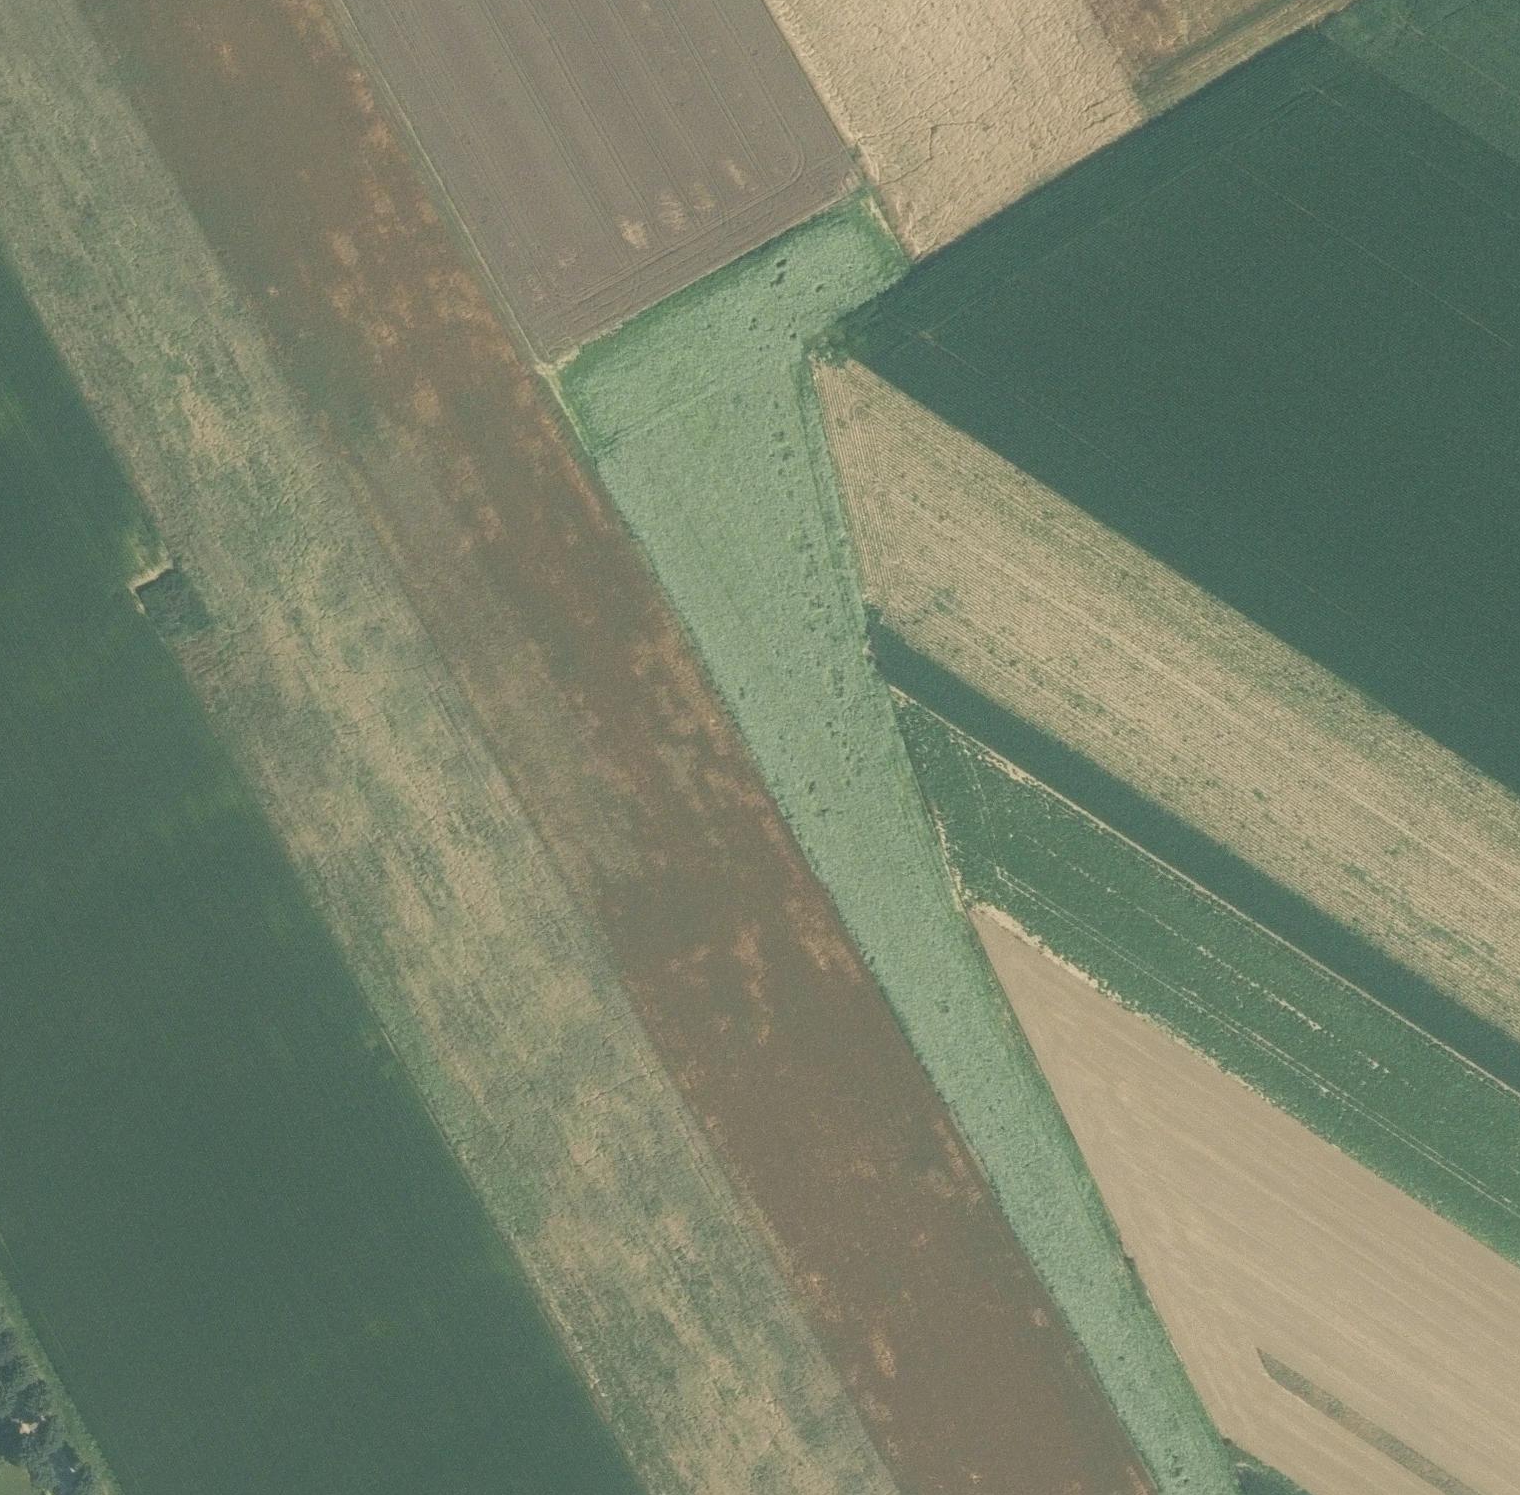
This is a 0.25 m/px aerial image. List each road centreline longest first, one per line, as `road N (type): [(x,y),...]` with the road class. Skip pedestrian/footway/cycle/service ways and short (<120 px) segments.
road 1 (unclassified): [(79,1494),(0,1355)]

